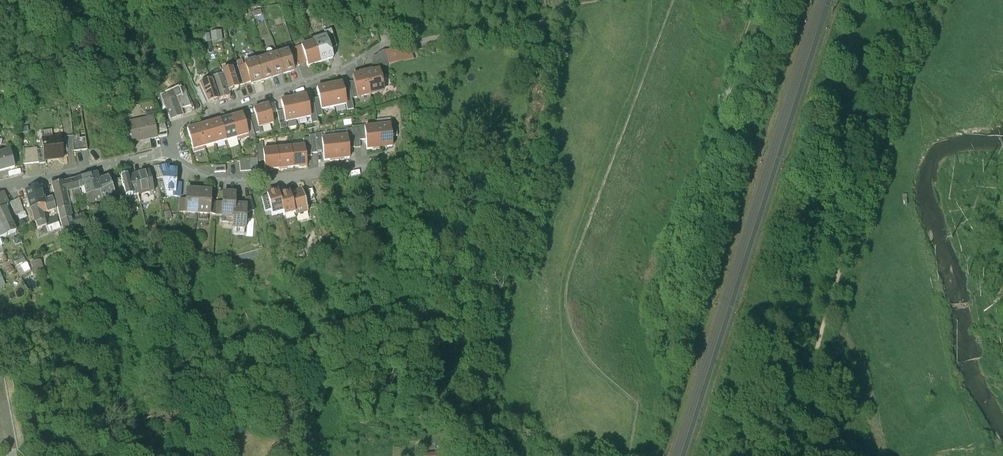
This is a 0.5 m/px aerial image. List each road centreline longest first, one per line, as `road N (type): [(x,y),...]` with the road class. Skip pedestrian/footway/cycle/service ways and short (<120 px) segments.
road 1 (track): [(843,455),(811,414),(811,343),(907,0)]
road 2 (residential): [(172,142),(192,111),(350,58),(384,37)]
road 3 (residential): [(172,142),(222,171),(313,170),(370,158)]
road 4 (residential): [(0,185),(172,142)]

